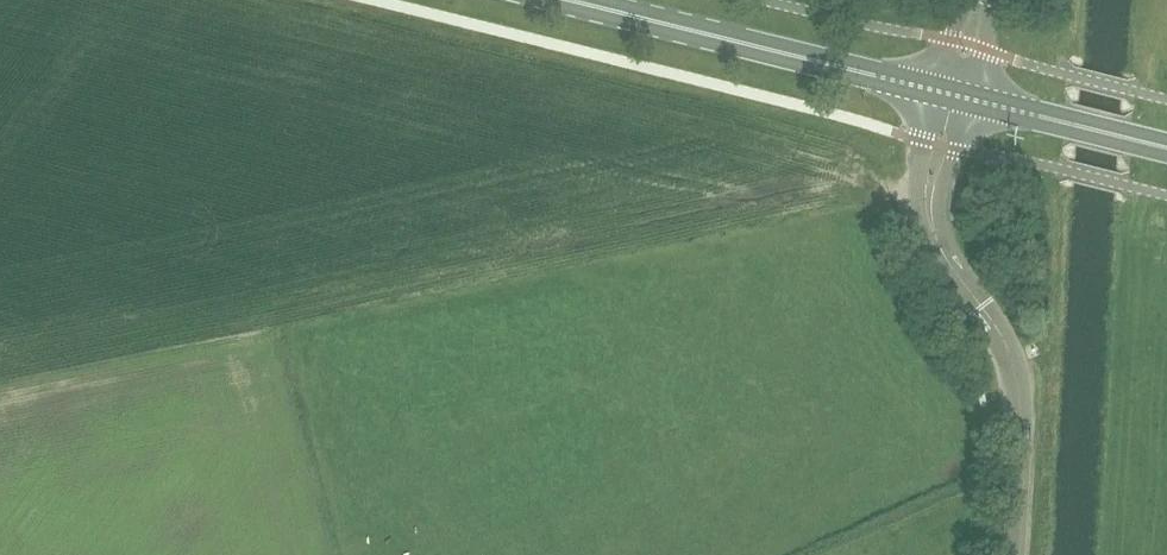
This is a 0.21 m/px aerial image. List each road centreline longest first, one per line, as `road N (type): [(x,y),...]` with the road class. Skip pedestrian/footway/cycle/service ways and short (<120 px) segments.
road 1 (tertiary): [(1019,554),(1020,417),(943,244),(930,170),(939,91)]
road 2 (secondary): [(939,91),(559,0)]
road 3 (secondary): [(1144,144),(939,91)]

